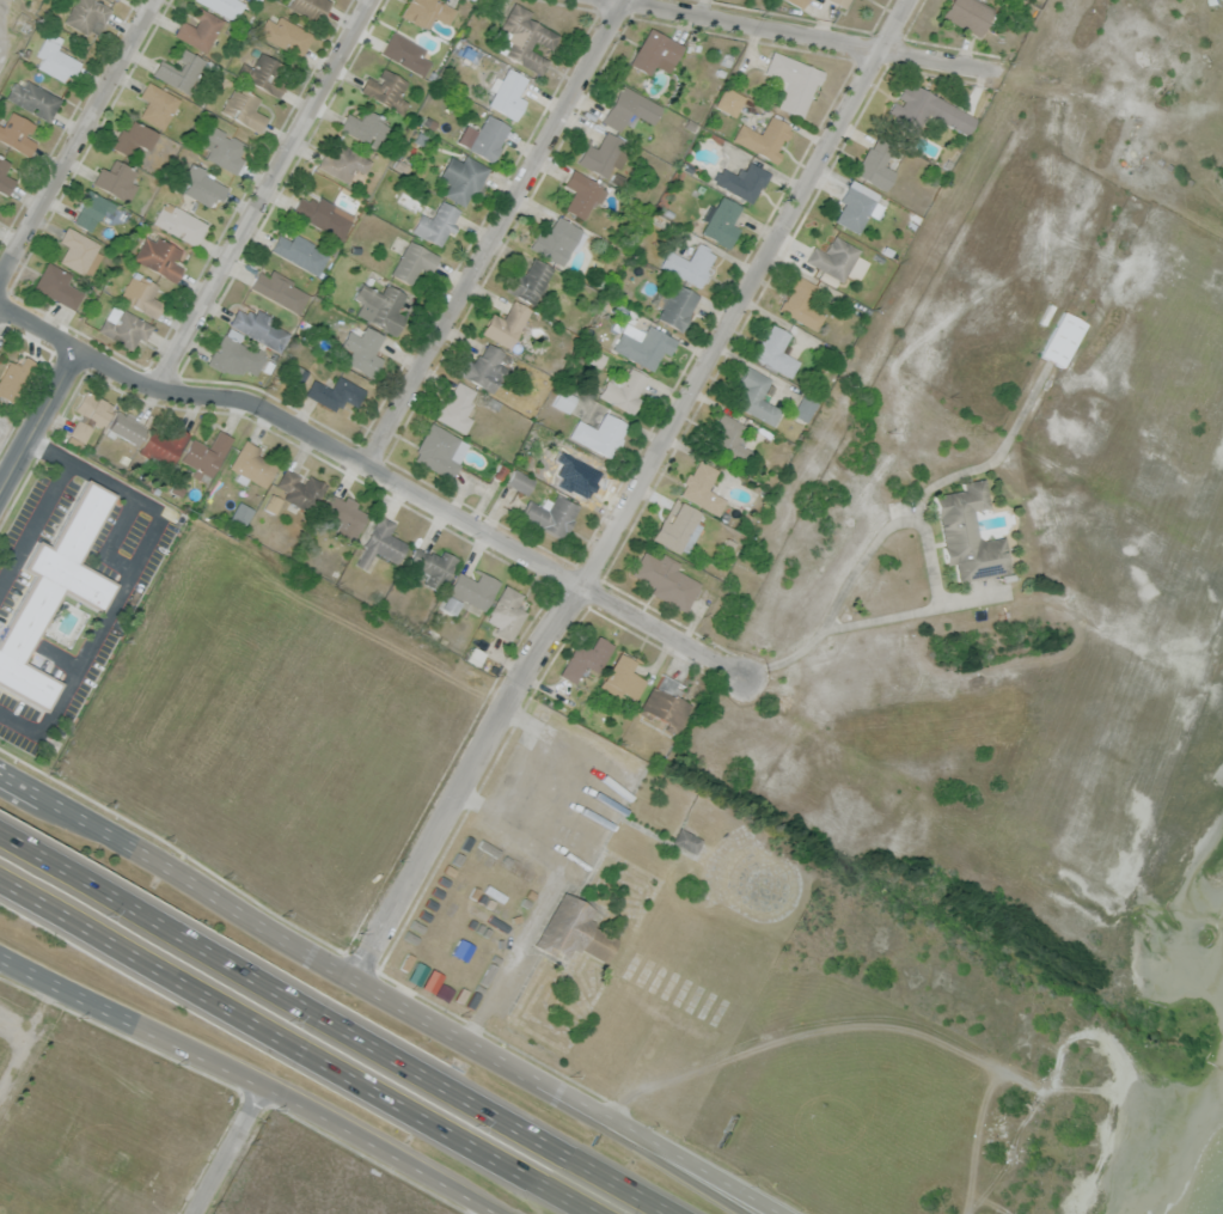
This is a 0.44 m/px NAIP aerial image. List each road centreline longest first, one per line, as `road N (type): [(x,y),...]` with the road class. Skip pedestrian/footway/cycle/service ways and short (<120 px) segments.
road 1 (residential): [(909,0),(583,587),(534,648),(350,978)]
road 2 (residential): [(738,671),(238,396),(157,390),(0,300)]
road 3 (motorway): [(680,1213),(0,837)]
road 4 (secondary): [(601,1112),(350,978),(0,772)]
road 5 (motorway): [(0,881),(590,1213)]
road 6 (residential): [(622,0),(368,469)]
road 7 (residential): [(374,0),(157,390)]
road 8 (residential): [(635,0),(1001,71)]
road 9 (residential): [(0,272),(154,0)]
road 10 (secondary): [(0,956),(263,1086)]
road 11 (secondary): [(263,1086),(511,1213)]
road 12 (secondary): [(783,1213),(601,1112)]
road 13 (motorway): [(742,1213),(601,1112)]
road 14 (tertiary): [(80,347),(0,494)]
road 15 (residential): [(263,1086),(192,1213)]
road 16 (secondary): [(114,836),(0,794)]

